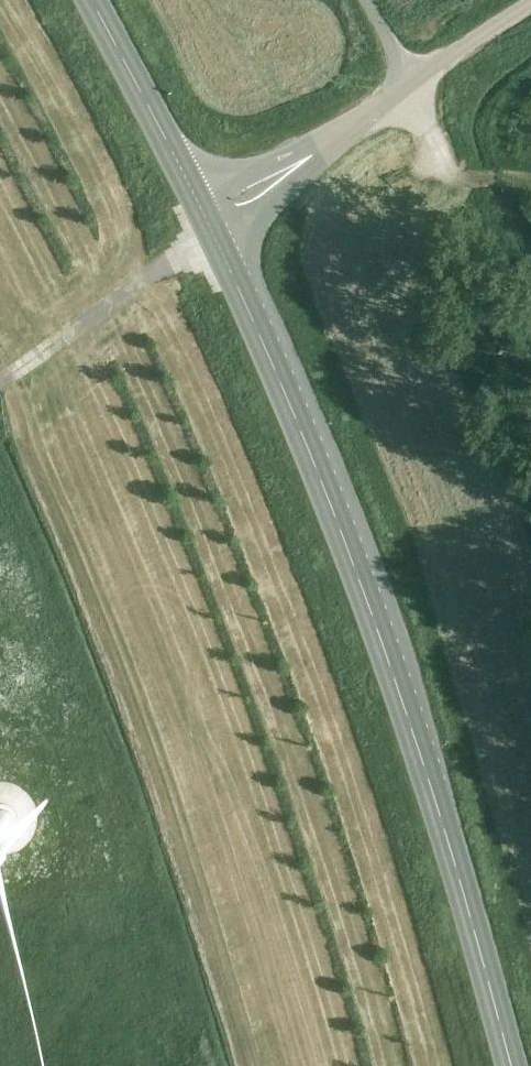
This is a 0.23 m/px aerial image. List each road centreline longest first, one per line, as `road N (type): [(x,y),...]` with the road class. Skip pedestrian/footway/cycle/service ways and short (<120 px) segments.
road 1 (tertiary): [(511,1065),(446,825),(336,516),(210,222)]
road 2 (unclassified): [(210,222),(320,155),(530,4)]
road 3 (tertiary): [(210,222),(89,0)]
road 4 (track): [(412,85),(480,160),(530,174)]

